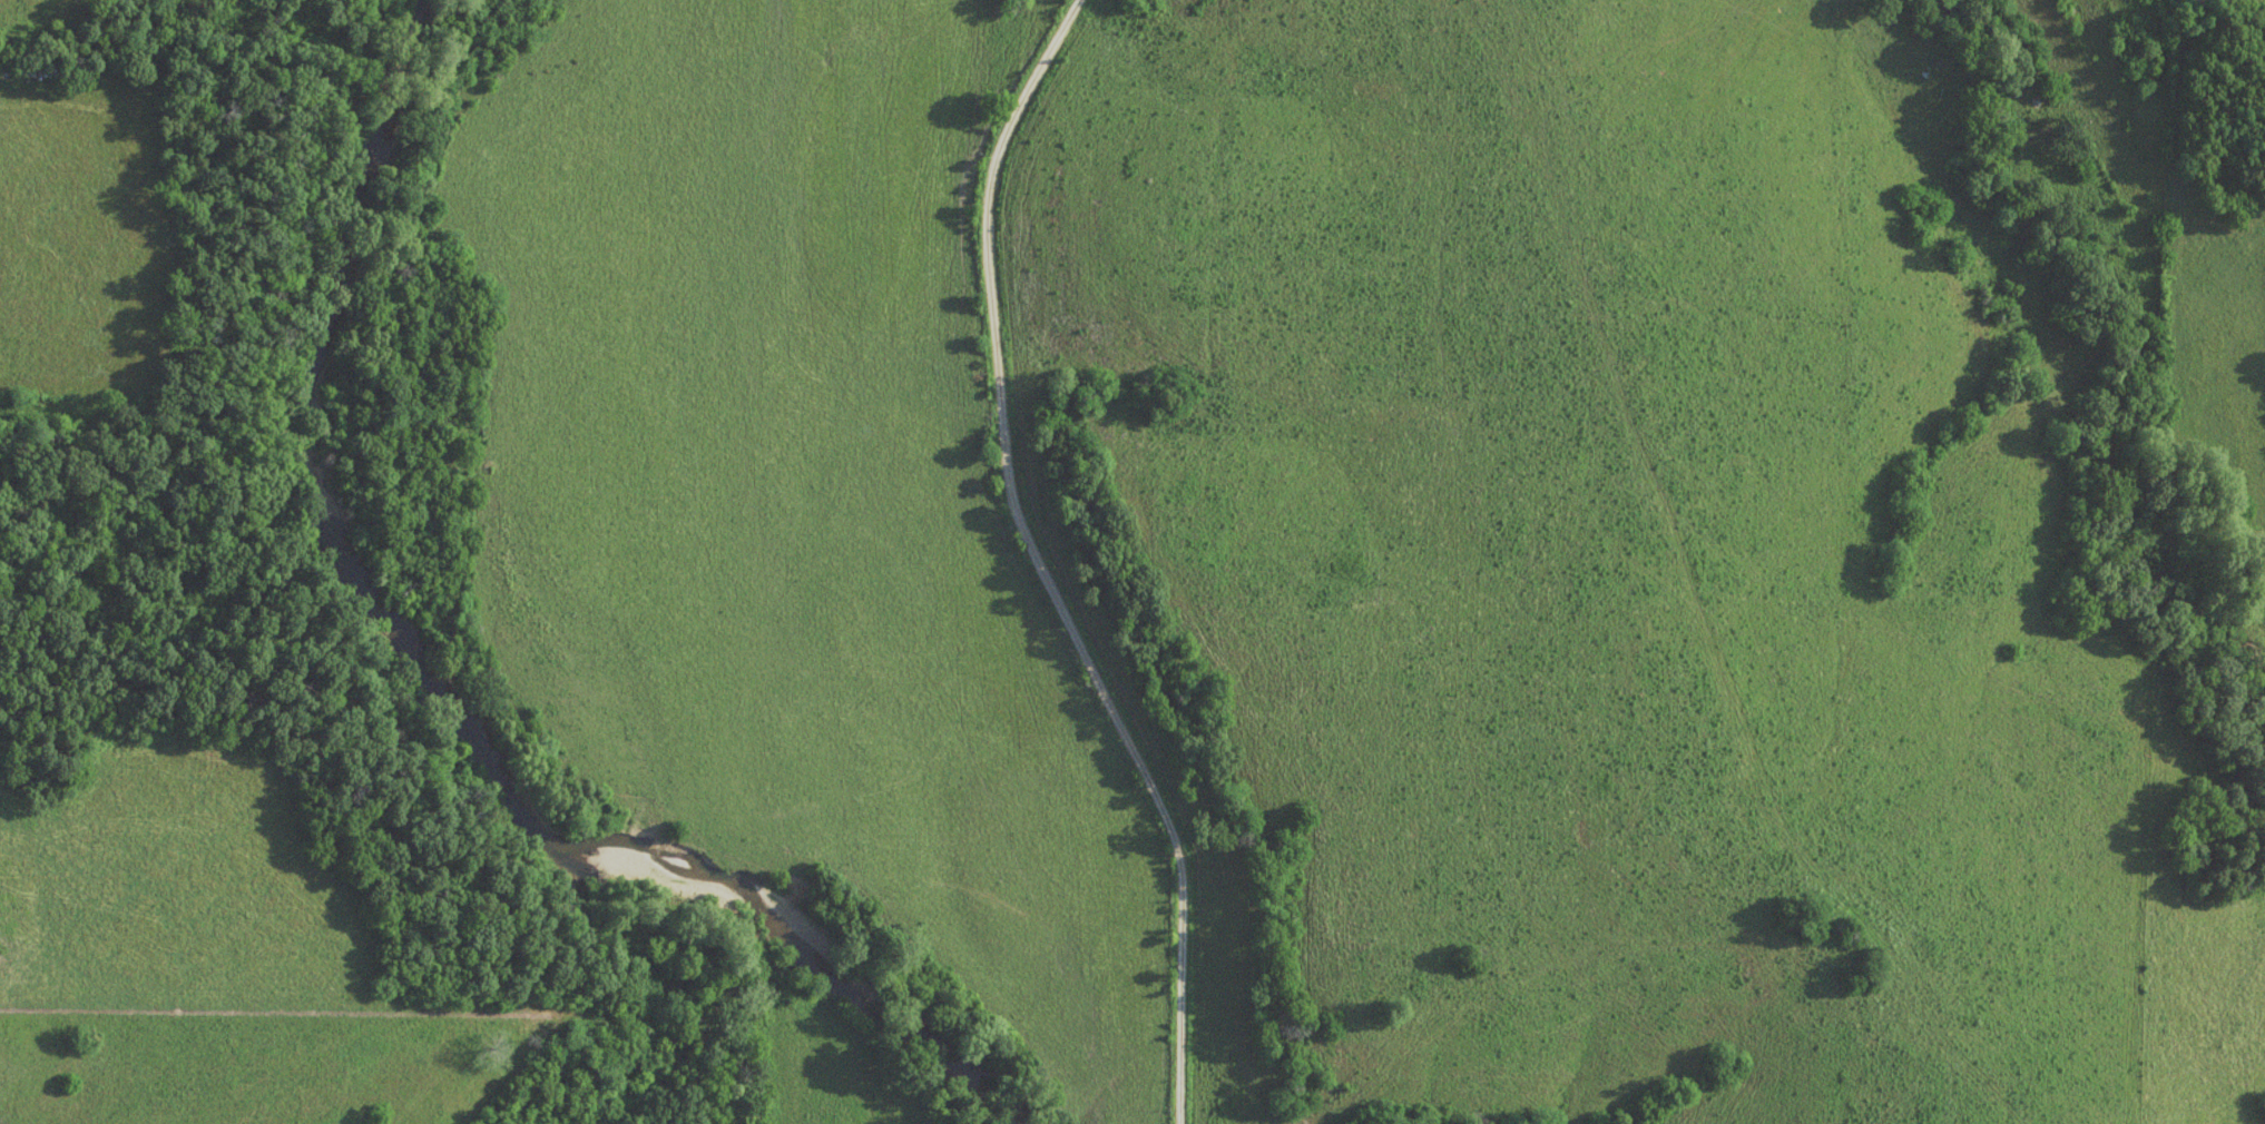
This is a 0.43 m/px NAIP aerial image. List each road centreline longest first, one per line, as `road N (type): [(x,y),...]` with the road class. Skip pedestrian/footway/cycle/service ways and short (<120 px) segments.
road 1 (residential): [(1181,1123),(1181,841),(1121,706),(1031,536),(1009,473),(991,178),(1023,91),(1078,0)]

